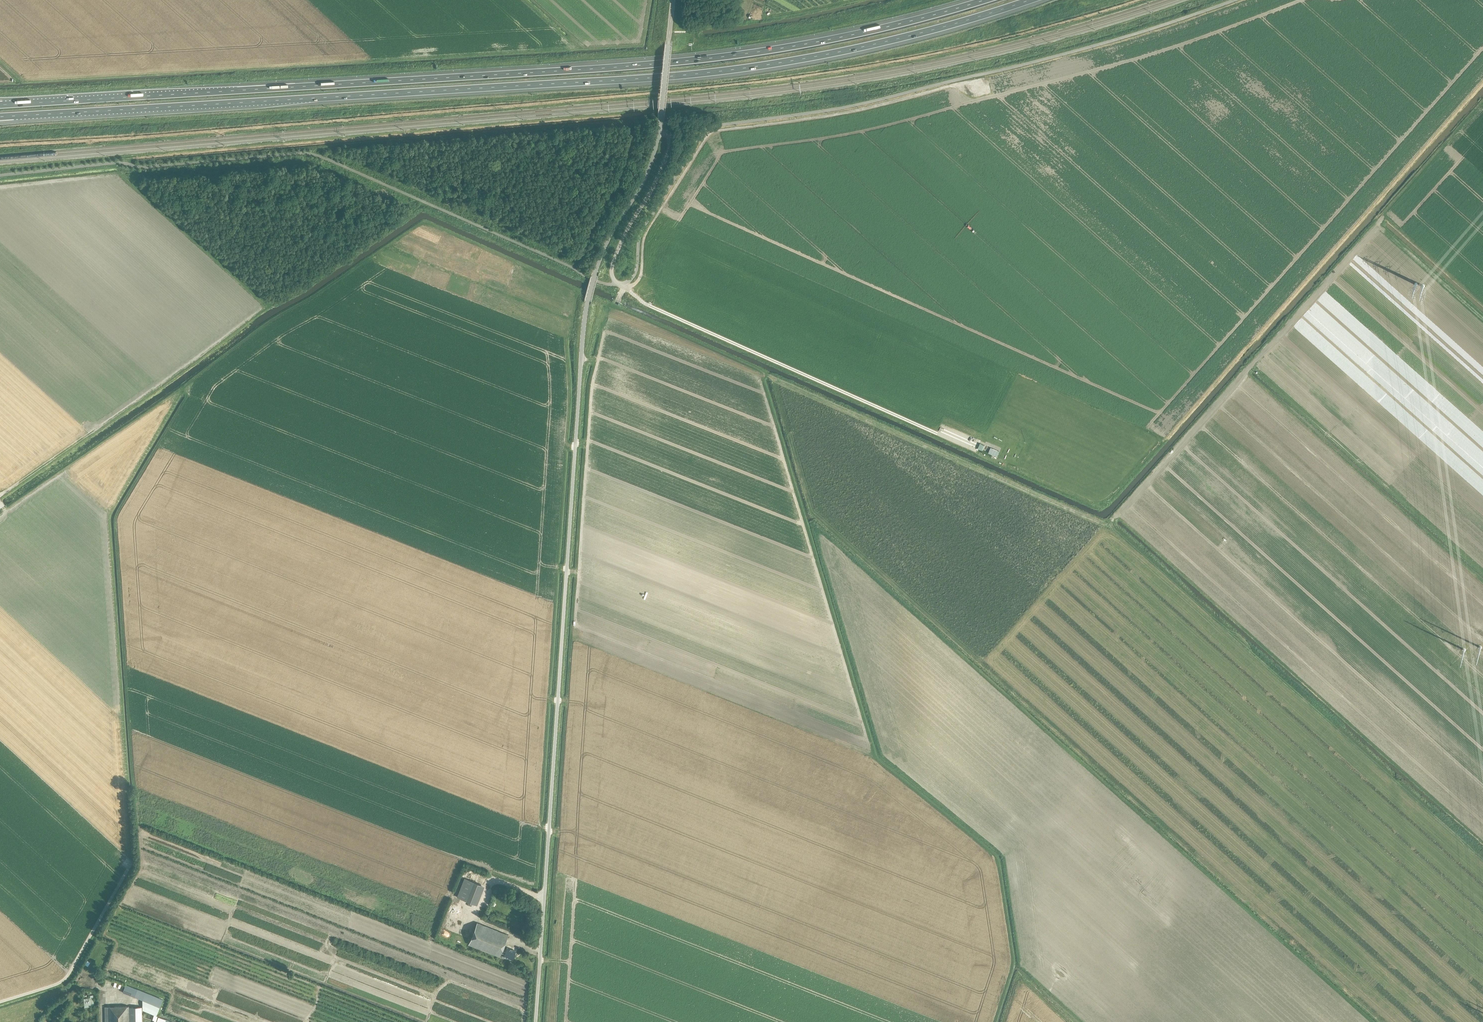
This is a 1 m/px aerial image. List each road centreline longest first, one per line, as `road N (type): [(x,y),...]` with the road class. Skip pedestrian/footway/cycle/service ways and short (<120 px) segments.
road 1 (track): [(1149,0),(942,55),(716,91),(0,146)]
road 2 (motorway): [(13,116),(707,73),(860,47),(1029,0)]
road 3 (motorway): [(983,0),(852,35),(674,62),(3,105)]
road 4 (unclassified): [(536,1021),(584,323),(604,249),(641,186),(659,131)]
road 5 (track): [(5,510),(426,221),(575,289),(567,366),(568,444),(575,448)]
road 6 (track): [(184,386),(109,515),(133,859),(63,982),(0,1001)]
road 7 (track): [(976,88),(953,86),(851,112),(712,132),(647,231),(640,277),(625,288)]
road 8 (track): [(625,288),(970,448)]
road 9 (track): [(274,305),(0,496)]
road 10 (unclassified): [(618,284),(613,265),(670,147),(669,135),(659,131)]
road 11 (unclassified): [(659,131),(673,0)]

